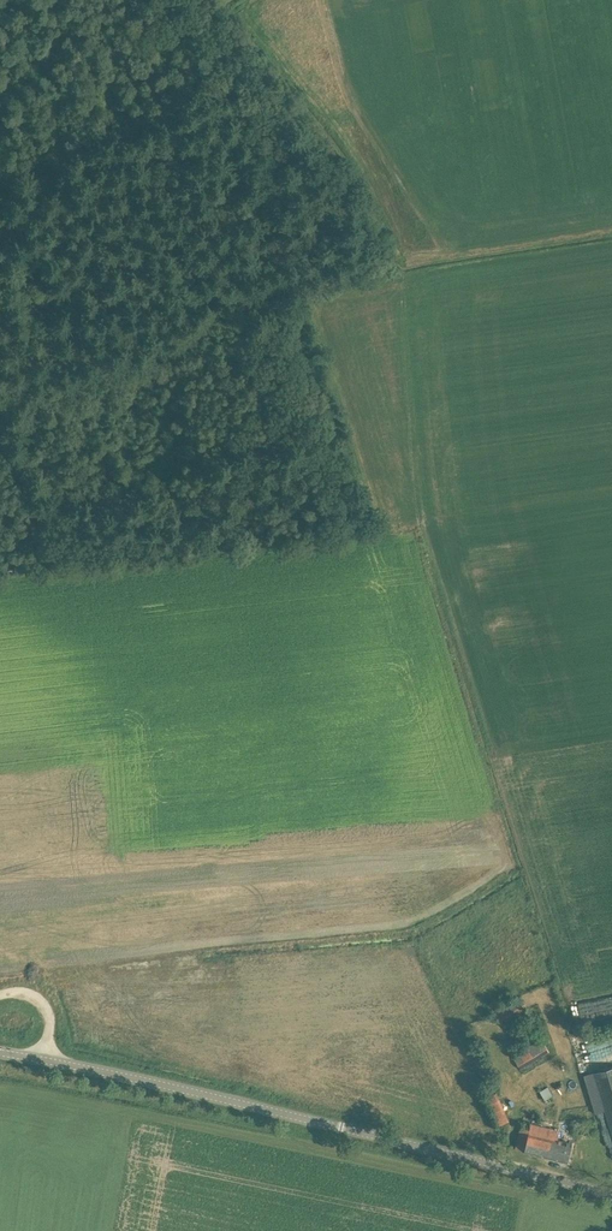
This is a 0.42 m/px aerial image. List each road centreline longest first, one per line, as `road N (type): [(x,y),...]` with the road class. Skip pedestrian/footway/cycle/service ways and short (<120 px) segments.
road 1 (tertiary): [(611,1193),(0,1051)]

